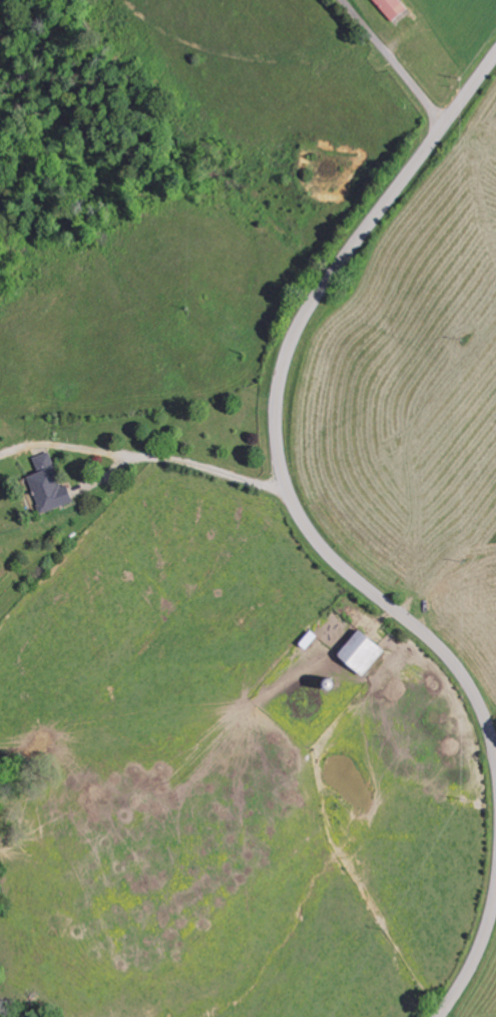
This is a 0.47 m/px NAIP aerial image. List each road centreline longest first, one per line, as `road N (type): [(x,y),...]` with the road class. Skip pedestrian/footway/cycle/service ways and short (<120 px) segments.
road 1 (tertiary): [(495,55),(307,315),(290,349),(278,418),(299,514),(338,564),(446,655),(482,713),(495,762)]
road 2 (residential): [(432,1016),(362,882),(335,853),(307,848),(236,887),(178,942),(135,952),(95,922)]
road 3 (residential): [(443,126),(343,0)]
road 4 (tertiary): [(495,883),(471,967),(439,1016)]

